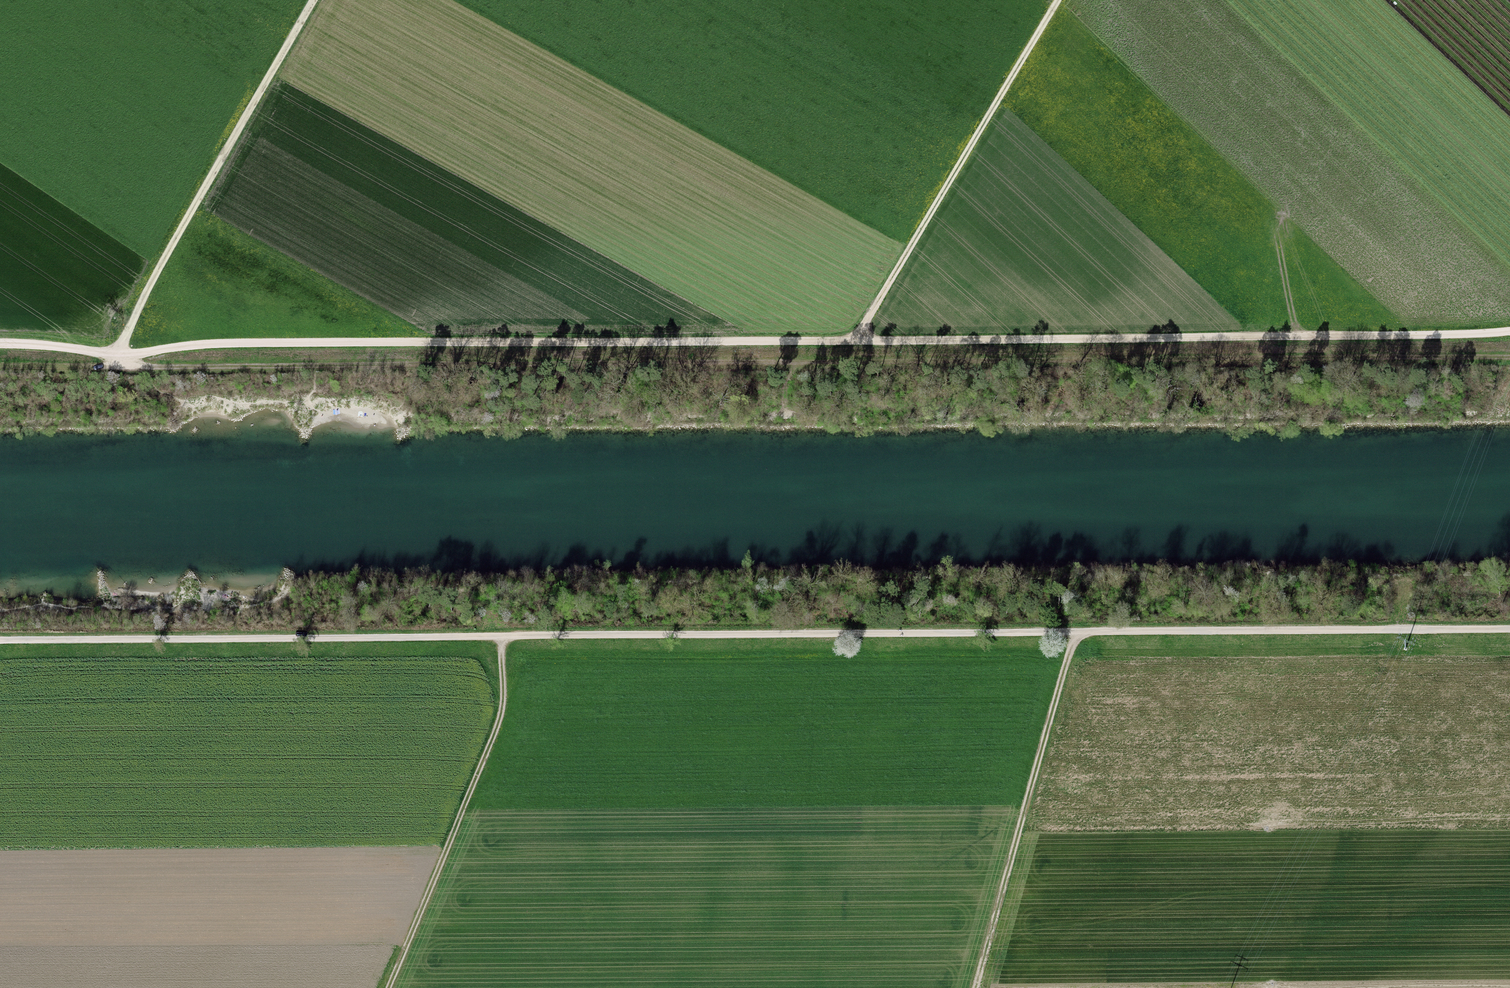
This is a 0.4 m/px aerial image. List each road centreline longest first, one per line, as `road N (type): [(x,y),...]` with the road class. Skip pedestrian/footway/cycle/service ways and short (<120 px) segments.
road 1 (track): [(0,345),(117,357),(212,342),(548,336),(857,341),(1509,332)]
road 2 (track): [(1509,630),(0,644)]
road 3 (track): [(0,368),(1509,359)]
road 4 (track): [(122,355),(141,306),(317,0)]
road 5 (track): [(857,341),(1061,0)]
road 6 (track): [(502,636),(502,712),(393,987)]
road 7 (track): [(1074,632),(978,987)]

